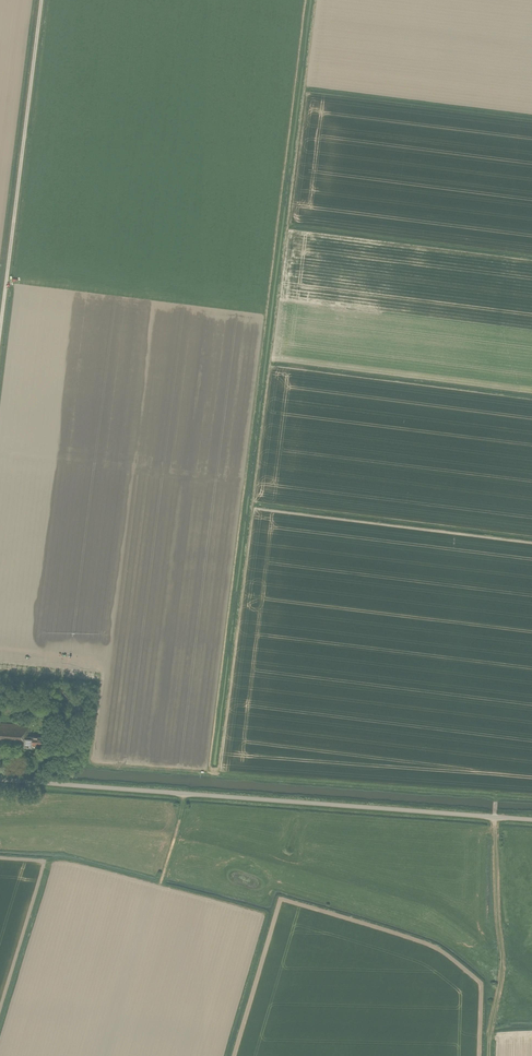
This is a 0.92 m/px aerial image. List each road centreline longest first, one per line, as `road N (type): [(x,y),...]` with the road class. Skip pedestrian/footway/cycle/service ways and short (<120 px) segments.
road 1 (unclassified): [(531,819),(0,780)]

